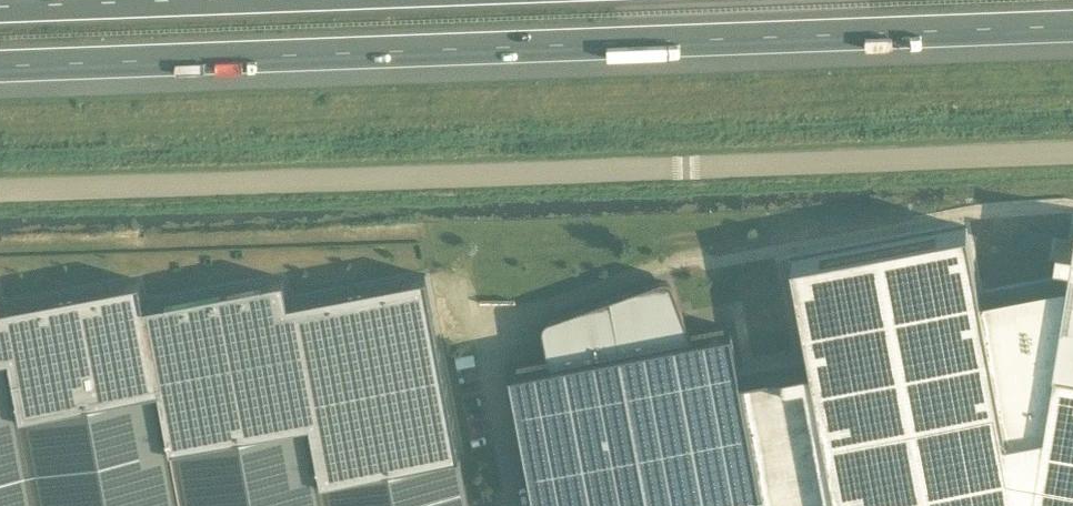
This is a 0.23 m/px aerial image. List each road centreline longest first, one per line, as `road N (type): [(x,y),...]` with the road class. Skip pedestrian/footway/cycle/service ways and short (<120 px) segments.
road 1 (unclassified): [(0,197),(1072,149)]
road 2 (motorway): [(0,65),(1072,27)]
road 3 (motorway): [(201,0),(0,8)]

